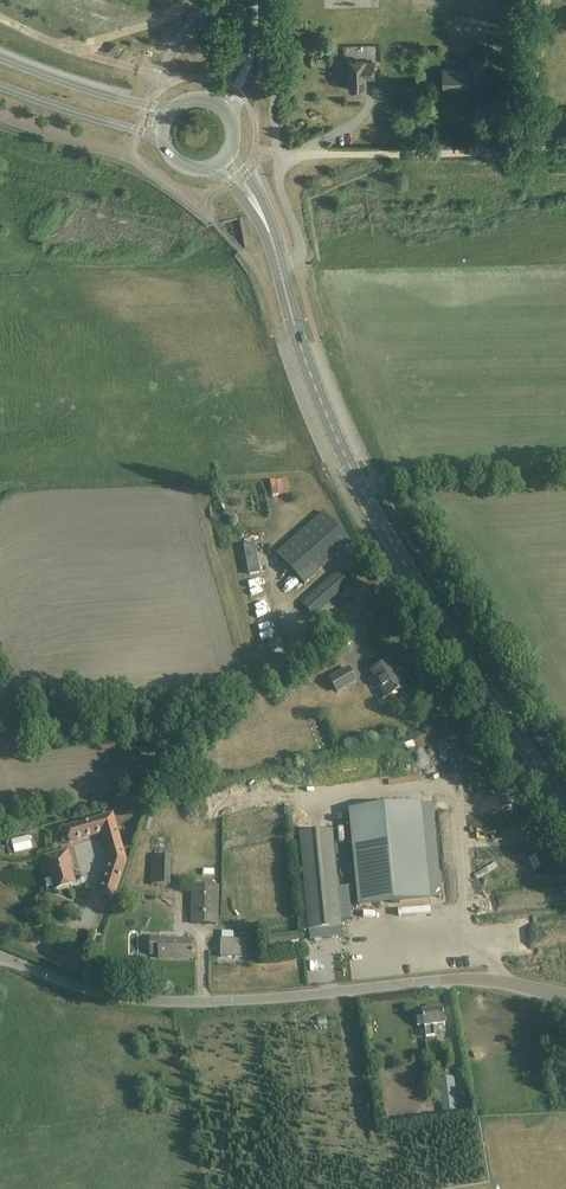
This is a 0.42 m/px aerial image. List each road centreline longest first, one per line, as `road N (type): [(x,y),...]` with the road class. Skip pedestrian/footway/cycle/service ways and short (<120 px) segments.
road 1 (primary): [(565,810),(406,568),(352,467),(299,336),(270,232)]
road 2 (unclassified): [(0,959),(83,990),(148,1003),(466,981),(565,996)]
road 3 (track): [(0,828),(135,793),(308,649)]
road 4 (primary): [(170,112),(0,57)]
road 5 (primary): [(0,86),(164,142)]

